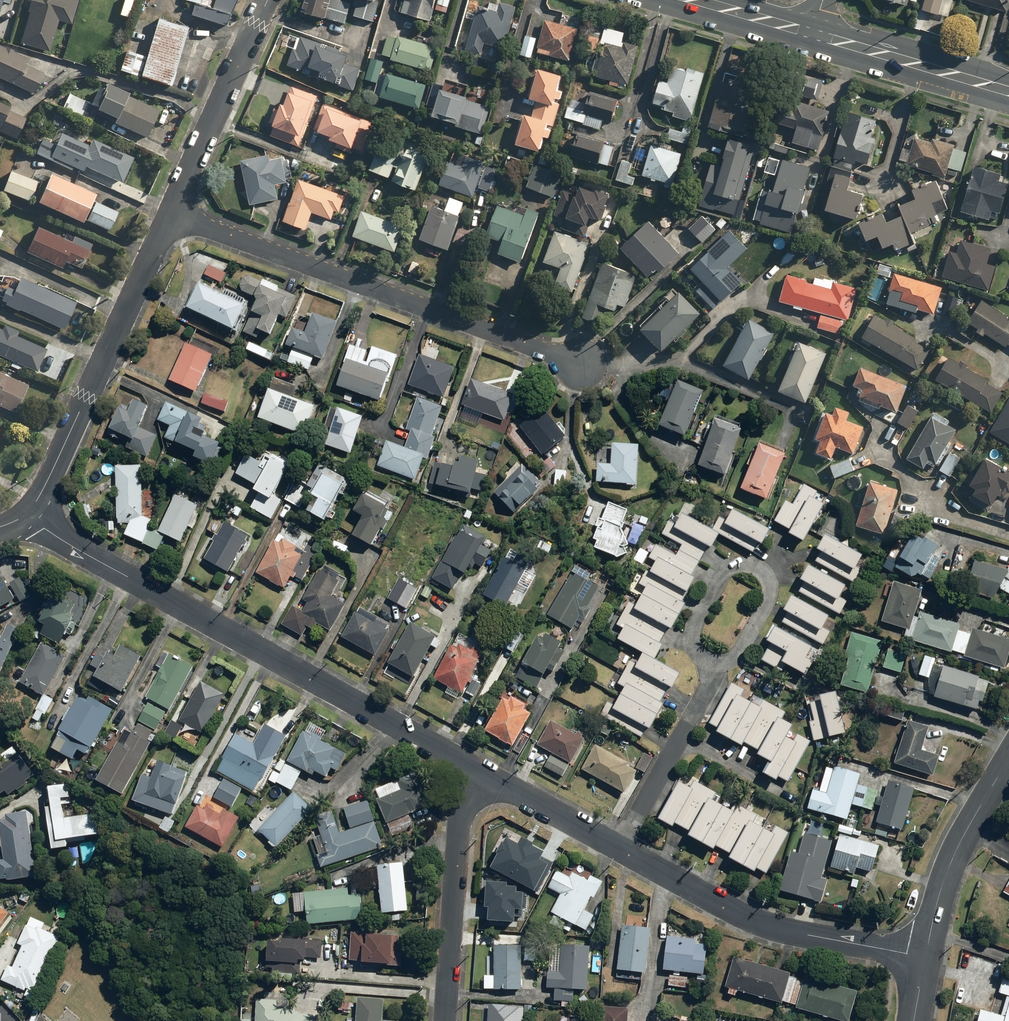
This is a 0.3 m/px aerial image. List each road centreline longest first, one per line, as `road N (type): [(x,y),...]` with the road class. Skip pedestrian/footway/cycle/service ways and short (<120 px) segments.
road 1 (residential): [(465,763),(26,514)]
road 2 (residential): [(926,957),(757,920),(465,763)]
road 3 (residential): [(584,362),(169,215)]
road 4 (residential): [(26,514),(169,215)]
road 5 (residential): [(444,1020),(465,763)]
road 6 (residential): [(169,215),(265,0)]
road 7 (residential): [(1008,758),(954,856),(926,957)]
road 8 (tertiary): [(1008,90),(815,34)]

